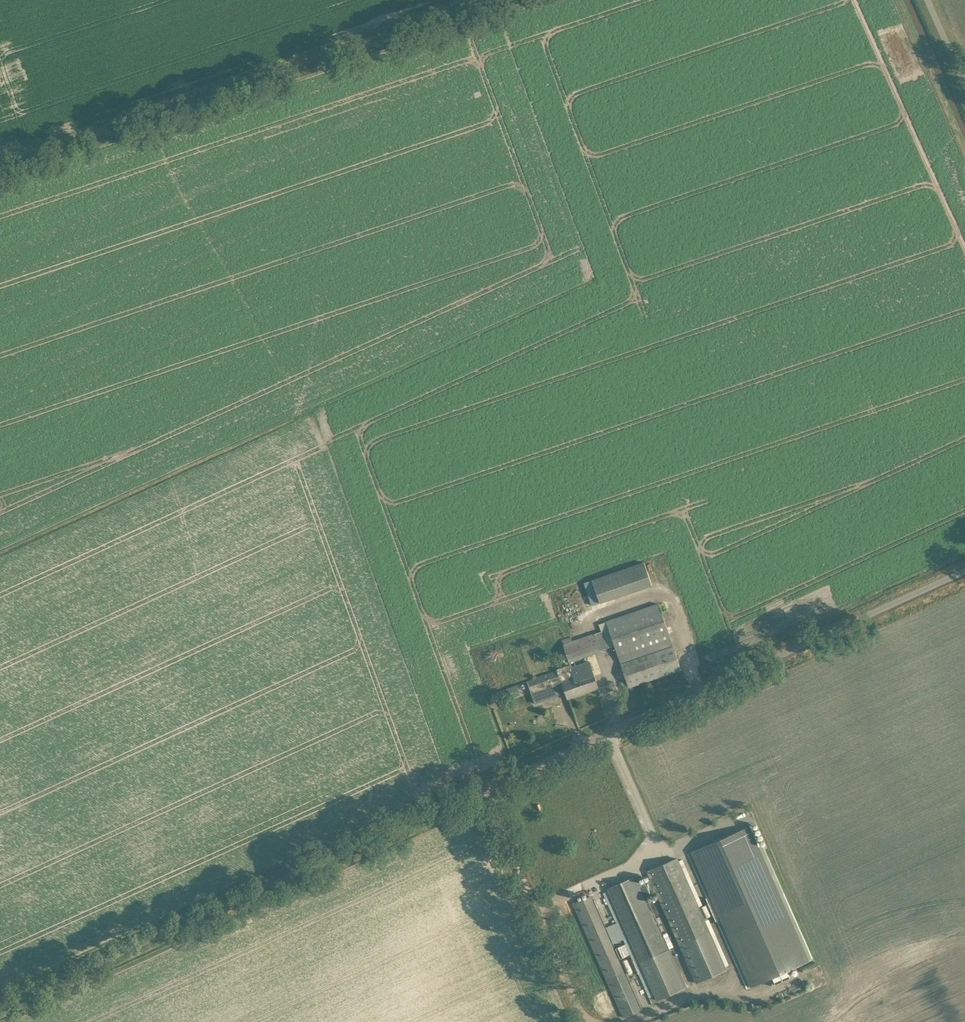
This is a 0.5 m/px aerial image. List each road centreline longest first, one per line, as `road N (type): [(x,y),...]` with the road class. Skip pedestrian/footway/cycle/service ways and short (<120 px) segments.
road 1 (unclassified): [(0,1005),(484,788)]
road 2 (unclassified): [(484,788),(964,571)]
road 3 (track): [(492,0),(0,165)]
road 4 (unclassified): [(585,1021),(484,788)]

